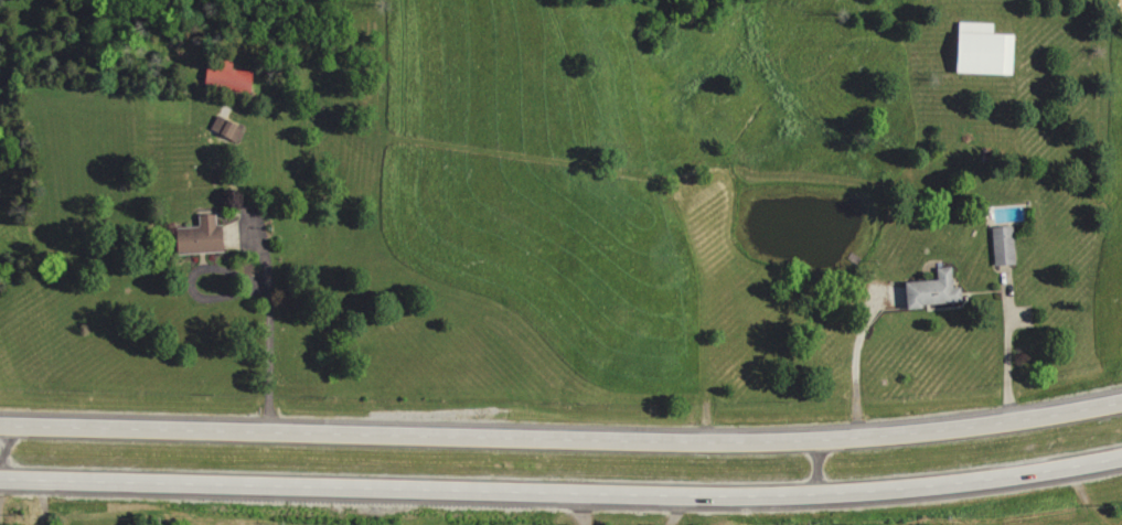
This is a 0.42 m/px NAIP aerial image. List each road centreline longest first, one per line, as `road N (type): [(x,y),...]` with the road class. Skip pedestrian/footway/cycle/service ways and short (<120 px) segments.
road 1 (primary): [(1121,400),(938,432),(819,440),(0,422)]
road 2 (primary): [(0,479),(820,492),(920,489),(1121,459)]

